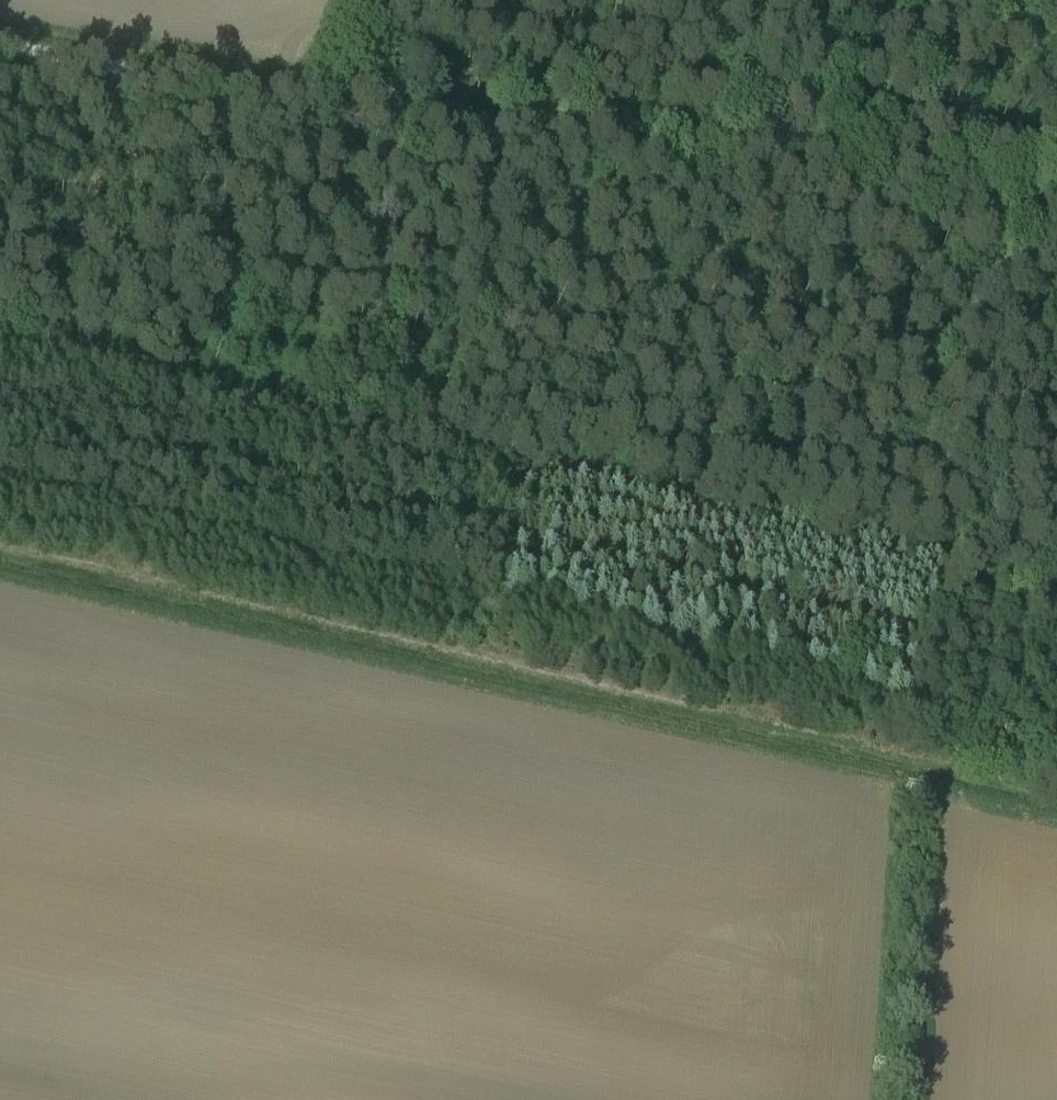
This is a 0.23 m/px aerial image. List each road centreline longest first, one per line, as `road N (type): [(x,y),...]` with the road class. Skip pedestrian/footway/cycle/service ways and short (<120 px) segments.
road 1 (track): [(353,0),(330,74),(289,93),(0,43)]

